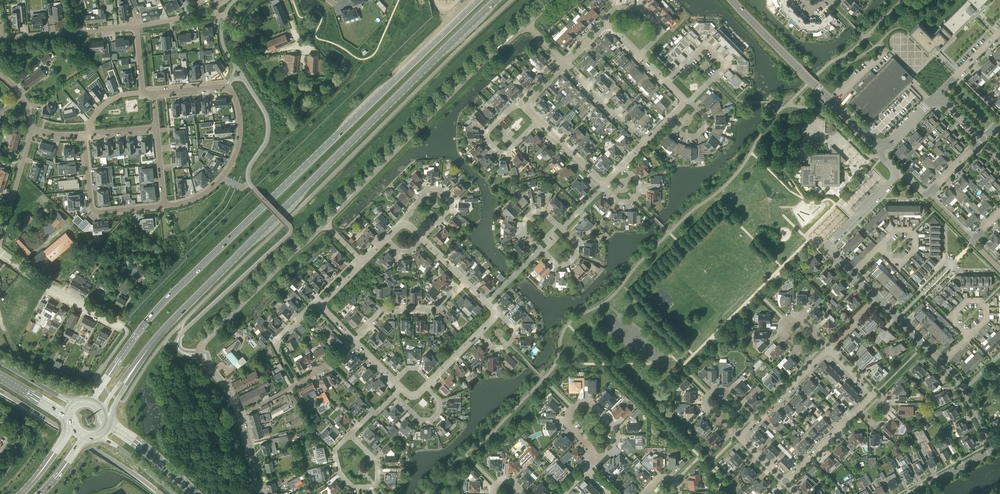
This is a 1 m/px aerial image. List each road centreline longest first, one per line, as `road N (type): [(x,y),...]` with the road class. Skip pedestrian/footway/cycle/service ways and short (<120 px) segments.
road 1 (primary): [(131,373),(245,246),(498,0)]
road 2 (primary): [(478,0),(175,290),(111,372)]
road 3 (residential): [(164,206),(192,200),(221,178),(239,142),(240,121),(225,87),(154,94)]
road 4 (tertiary): [(347,199),(500,45)]
road 5 (tertiary): [(239,415),(201,350),(298,247)]
road 6 (tertiary): [(882,146),(732,0)]
road 7 (residential): [(85,134),(94,211),(164,206)]
road 8 (residential): [(124,327),(0,253)]
road 9 (residential): [(852,274),(827,246),(895,175)]
road 10 (unclassified): [(137,26),(5,38)]
road 11 (residential): [(355,341),(382,312),(437,307),(465,282)]
road 12 (residential): [(239,415),(350,345)]
road 13 (residential): [(599,456),(569,424),(572,407),(590,402),(614,427),(613,440)]
road 14 (residential): [(690,101),(723,68),(708,47),(667,81)]
road 15 (residential): [(526,106),(511,108),(487,140),(508,151),(538,120)]
road 16 (residential): [(981,138),(923,198),(895,175)]
road 17 (residential): [(421,239),(451,208),(438,188),(428,189),(404,224)]

